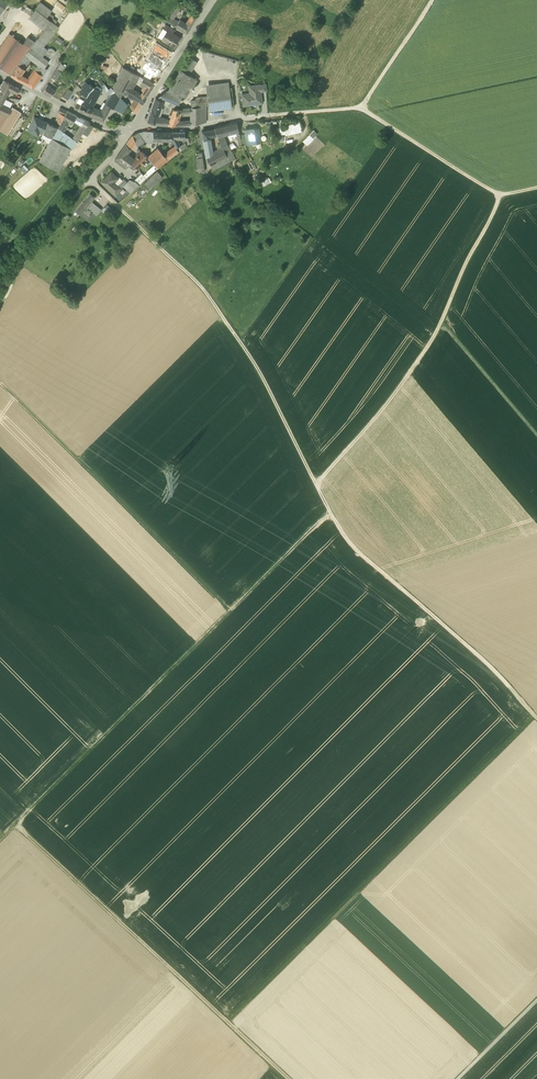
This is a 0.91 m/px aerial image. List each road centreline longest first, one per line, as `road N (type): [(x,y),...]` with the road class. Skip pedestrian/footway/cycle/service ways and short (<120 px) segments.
road 1 (track): [(18,831),(333,516)]
road 2 (track): [(536,721),(230,1027)]
road 3 (track): [(318,486),(266,381),(203,289),(91,180)]
road 4 (track): [(287,1078),(18,831)]
road 5 (track): [(502,195),(423,355),(318,486)]
road 6 (track): [(234,615),(0,384)]
road 7 (track): [(536,721),(500,677),(354,548),(318,486)]
road 8 (track): [(536,188),(502,195),(483,187),(362,107)]
road 9 (track): [(201,127),(239,256),(209,296)]
road 10 (track): [(310,113),(362,107),(432,0)]
road 11 (residential): [(135,125),(201,127),(310,113)]
road 12 (track): [(0,303),(91,180)]
road 13 (residential): [(135,125),(213,0)]
road 14 (track): [(536,434),(441,323)]
road 15 (residential): [(0,75),(124,138)]

